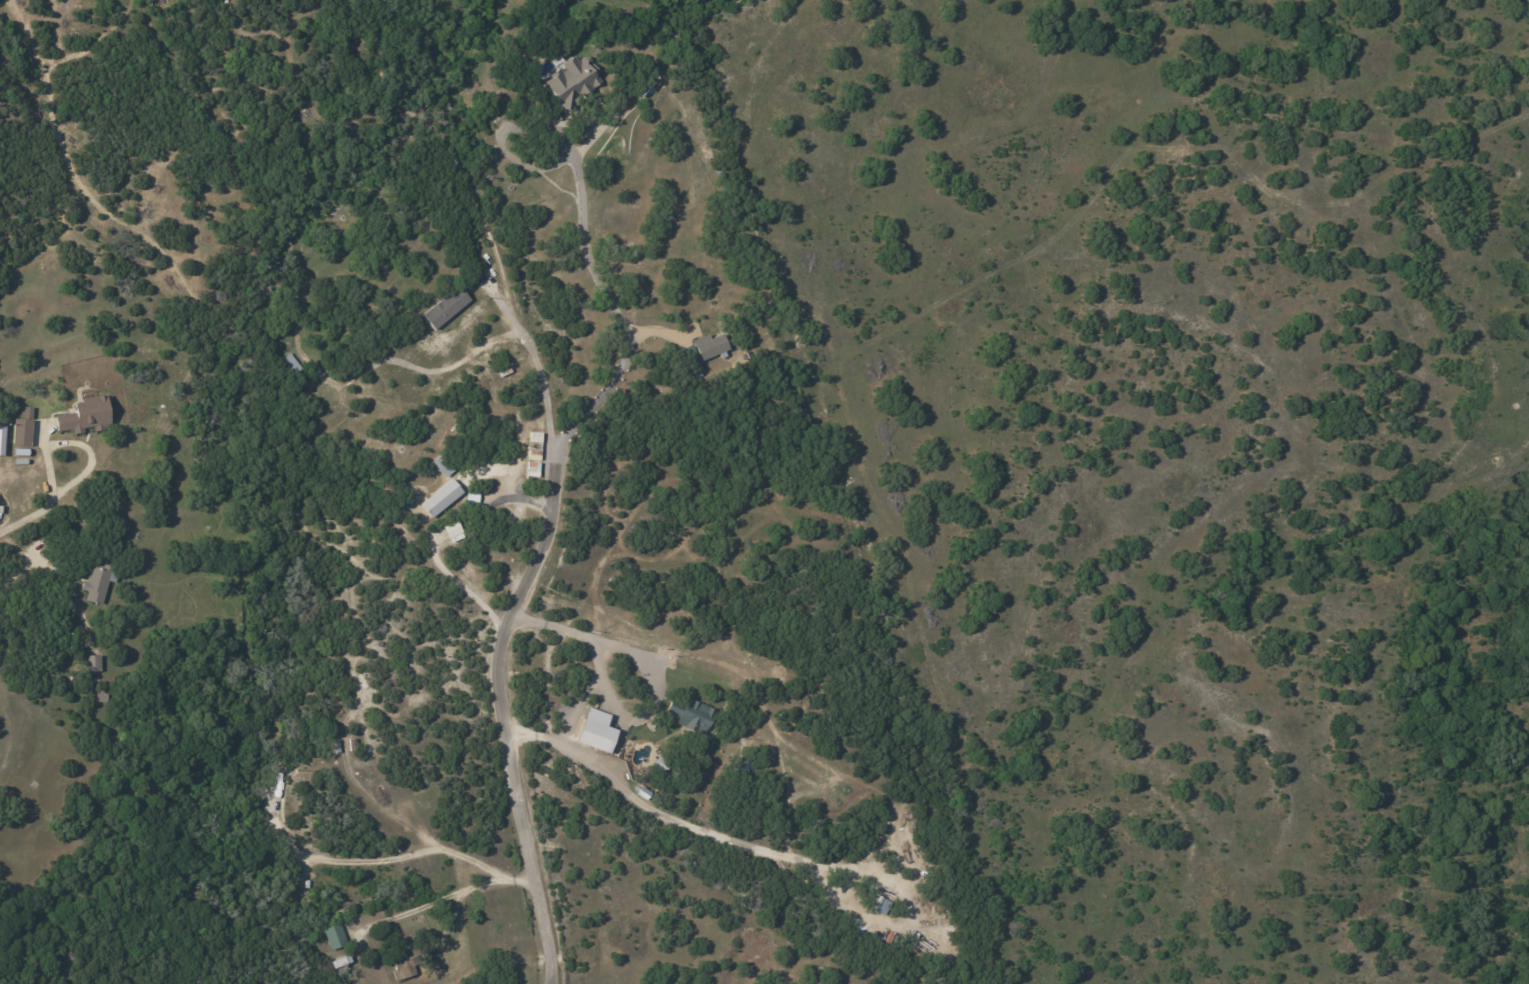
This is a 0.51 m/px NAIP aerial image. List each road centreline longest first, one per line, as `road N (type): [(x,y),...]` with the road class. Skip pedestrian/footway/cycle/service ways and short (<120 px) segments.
road 1 (residential): [(552,983),(497,669),(503,633),(548,541),(557,443)]

